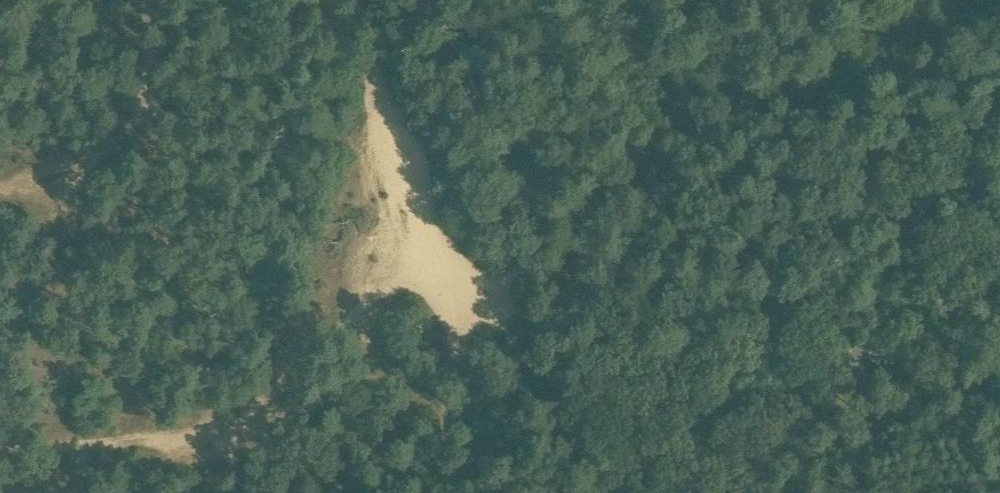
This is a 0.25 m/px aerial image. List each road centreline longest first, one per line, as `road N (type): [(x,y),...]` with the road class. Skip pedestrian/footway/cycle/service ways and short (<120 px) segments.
road 1 (track): [(433,492),(456,455),(459,388),(526,239),(430,0)]
road 2 (unclassified): [(676,492),(999,244)]
road 3 (track): [(594,0),(656,66),(807,100)]

